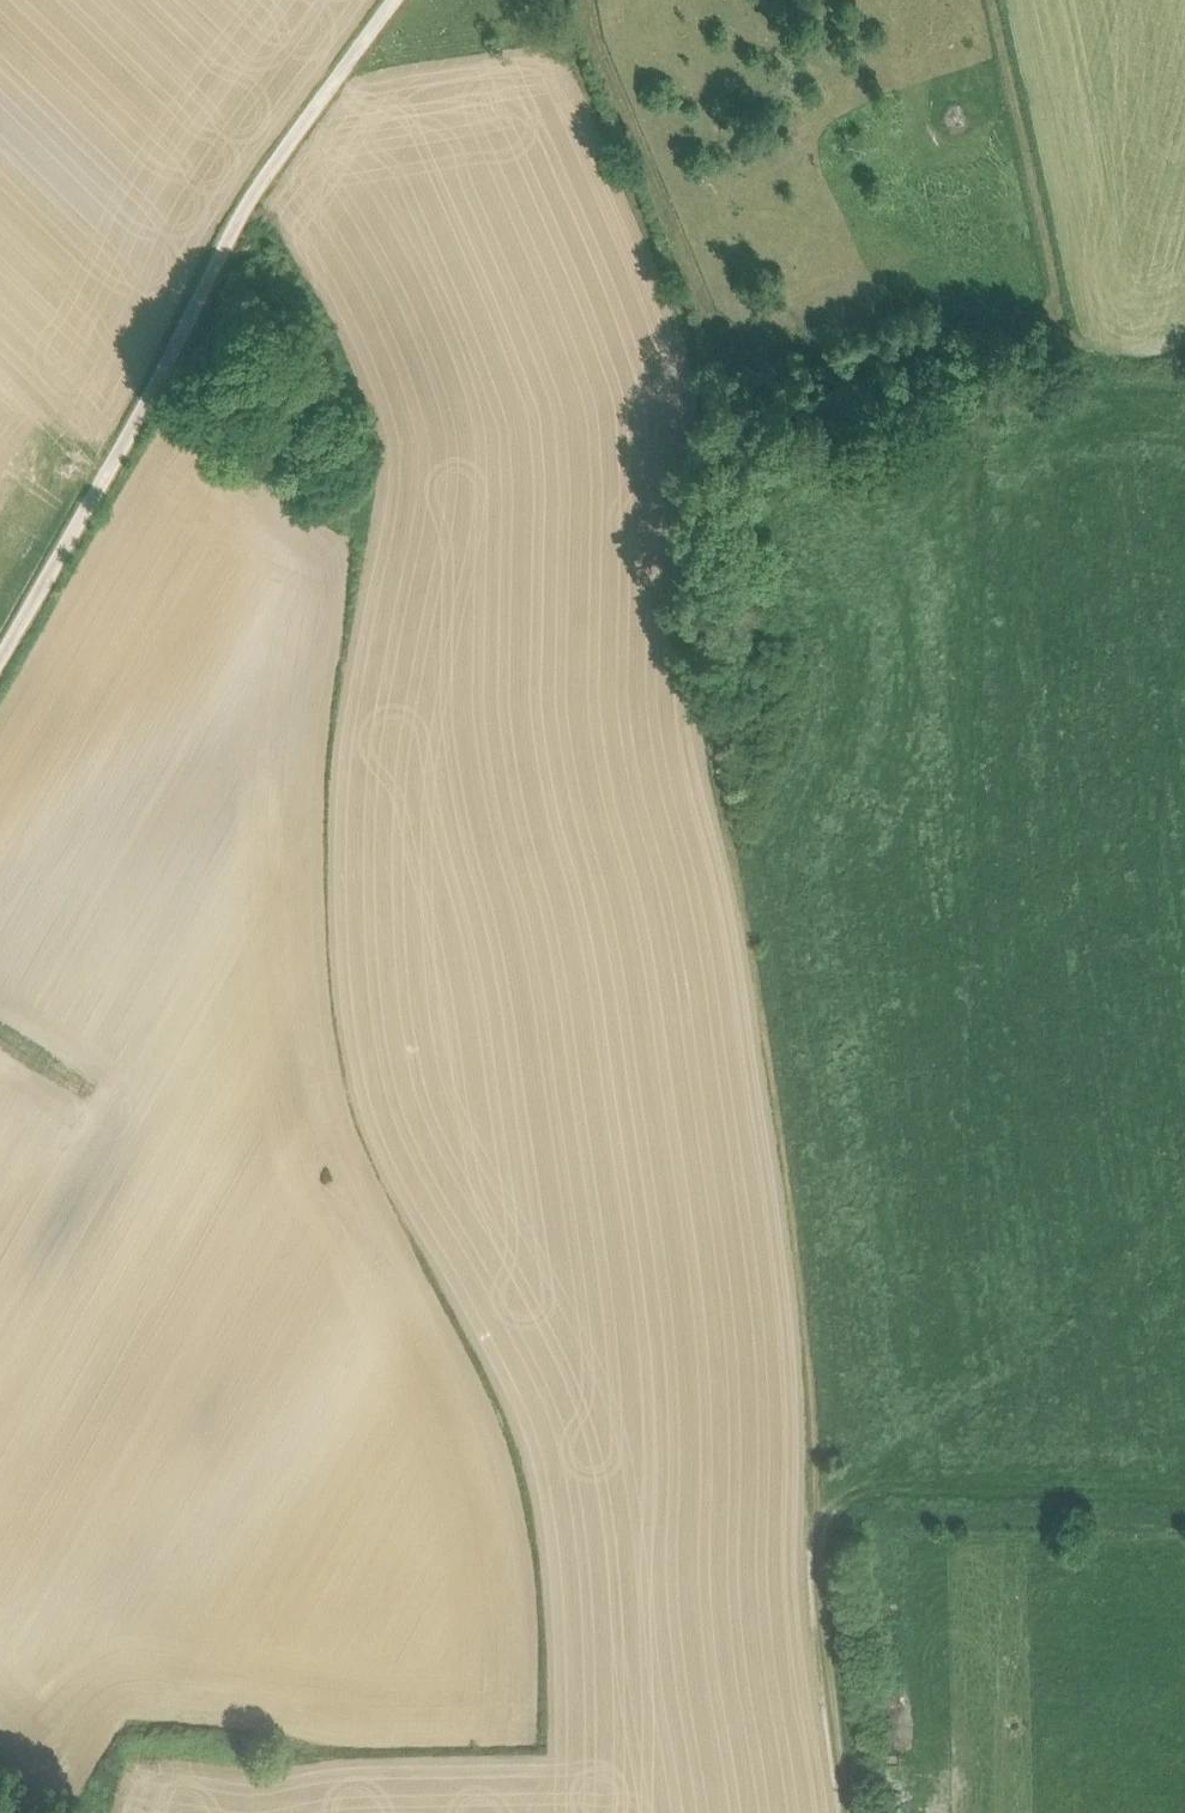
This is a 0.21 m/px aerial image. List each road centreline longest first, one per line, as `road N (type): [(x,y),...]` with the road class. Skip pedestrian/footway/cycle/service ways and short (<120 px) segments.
road 1 (track): [(395,0),(272,173),(0,669)]
road 2 (track): [(856,1812),(830,1515)]

